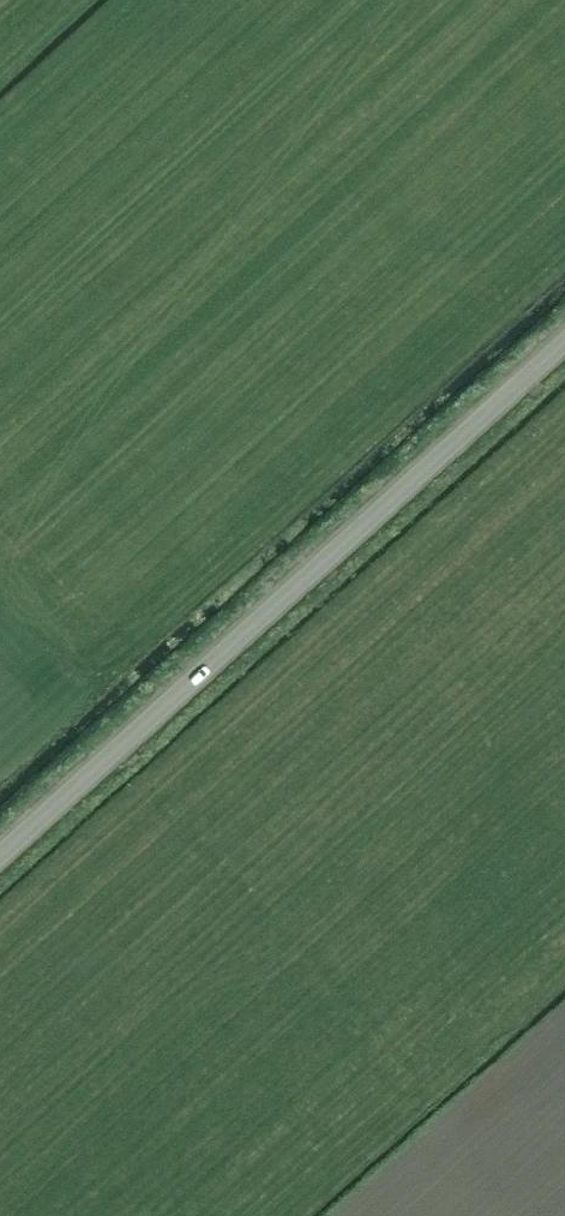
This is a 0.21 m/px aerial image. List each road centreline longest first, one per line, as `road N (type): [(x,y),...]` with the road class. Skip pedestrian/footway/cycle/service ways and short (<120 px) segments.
road 1 (tertiary): [(0,865),(564,357)]

